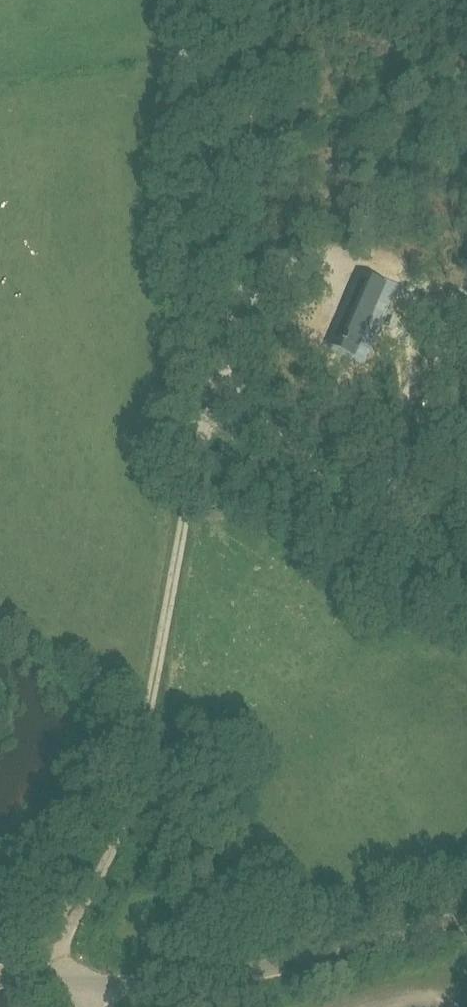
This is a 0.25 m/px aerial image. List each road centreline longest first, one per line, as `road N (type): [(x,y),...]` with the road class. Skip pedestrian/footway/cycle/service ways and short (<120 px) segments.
road 1 (track): [(55,984),(57,955),(114,847),(215,311),(259,0)]
road 2 (unclassified): [(55,984),(224,976),(466,919)]
road 3 (track): [(215,311),(249,374),(317,421),(367,440),(466,449)]

